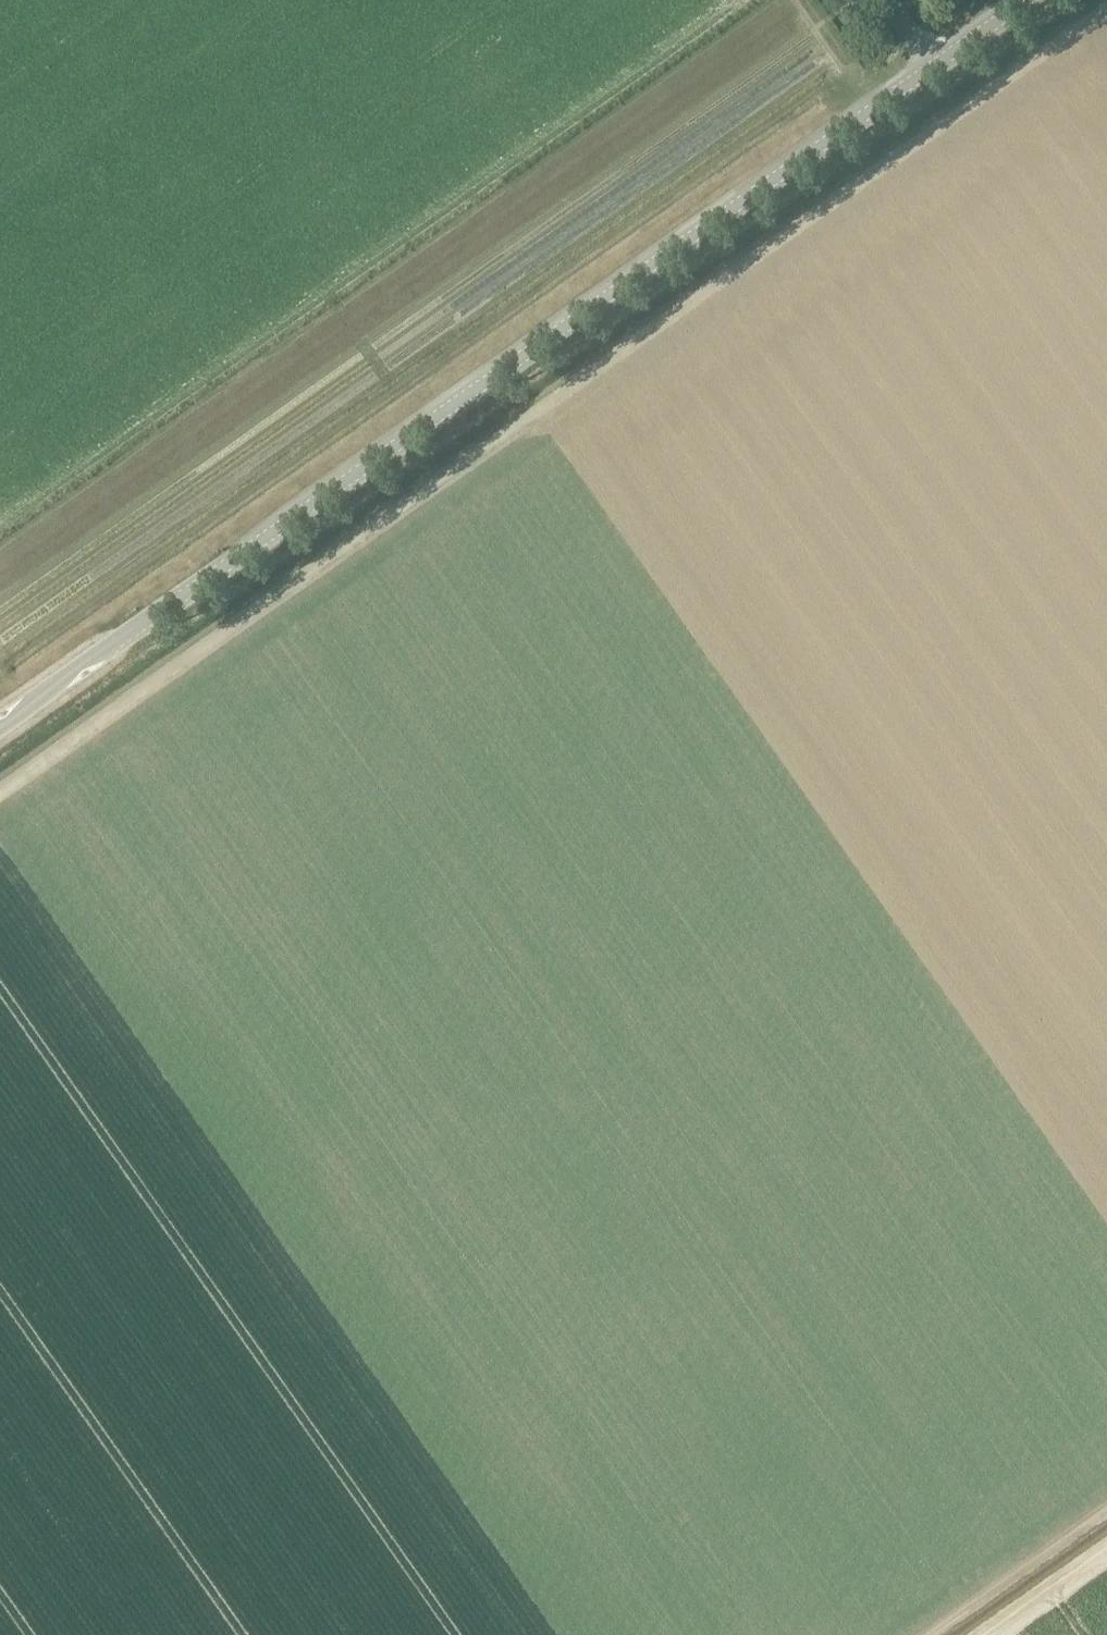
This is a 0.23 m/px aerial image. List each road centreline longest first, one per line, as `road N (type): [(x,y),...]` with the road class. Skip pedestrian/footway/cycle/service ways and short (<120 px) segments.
road 1 (unclassified): [(0,726),(1026,0)]
road 2 (track): [(1106,1545),(979,1634)]

